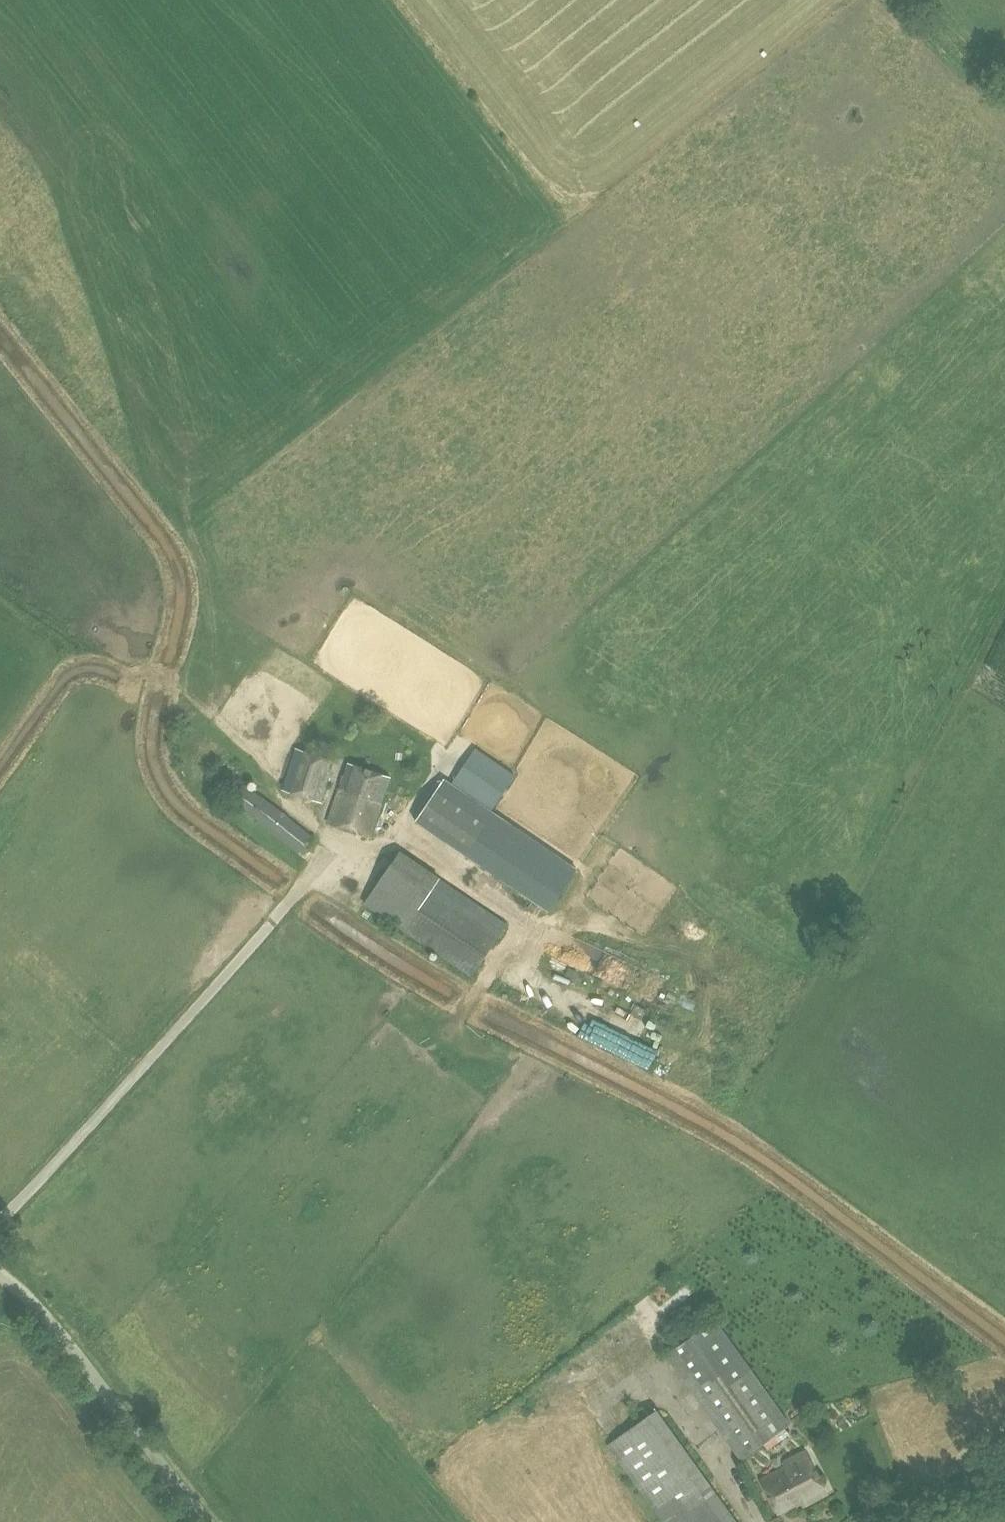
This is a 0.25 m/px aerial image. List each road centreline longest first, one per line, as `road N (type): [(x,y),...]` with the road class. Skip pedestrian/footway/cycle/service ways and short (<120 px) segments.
road 1 (unclassified): [(214,1521),(26,1294),(0,1274)]
road 2 (unclassified): [(882,1521),(1004,1477)]

